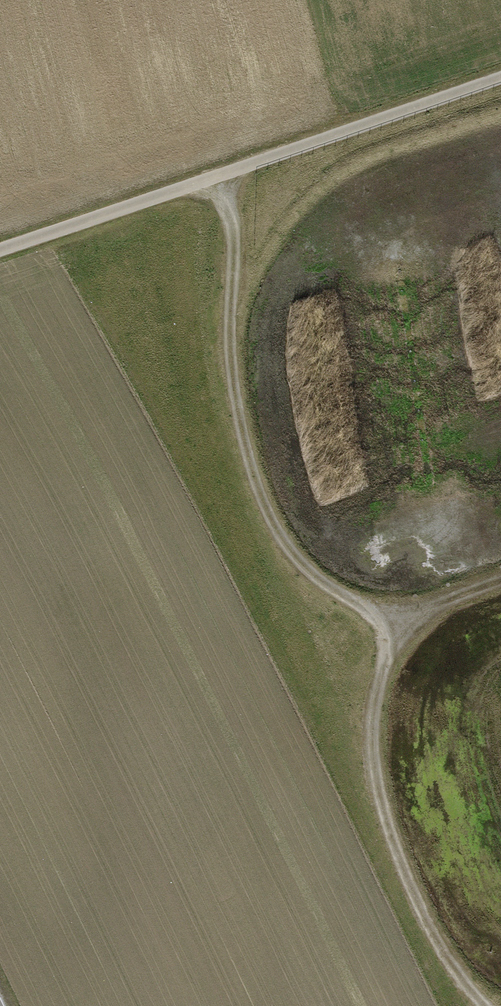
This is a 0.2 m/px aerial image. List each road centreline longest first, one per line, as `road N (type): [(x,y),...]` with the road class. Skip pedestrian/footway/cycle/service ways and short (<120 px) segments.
road 1 (track): [(217,171),(242,368),(296,549),(353,618),(398,630),(500,593)]
road 2 (unclassified): [(0,247),(500,73)]
road 3 (track): [(398,630),(375,727),(395,832),(460,981),(485,1005)]

